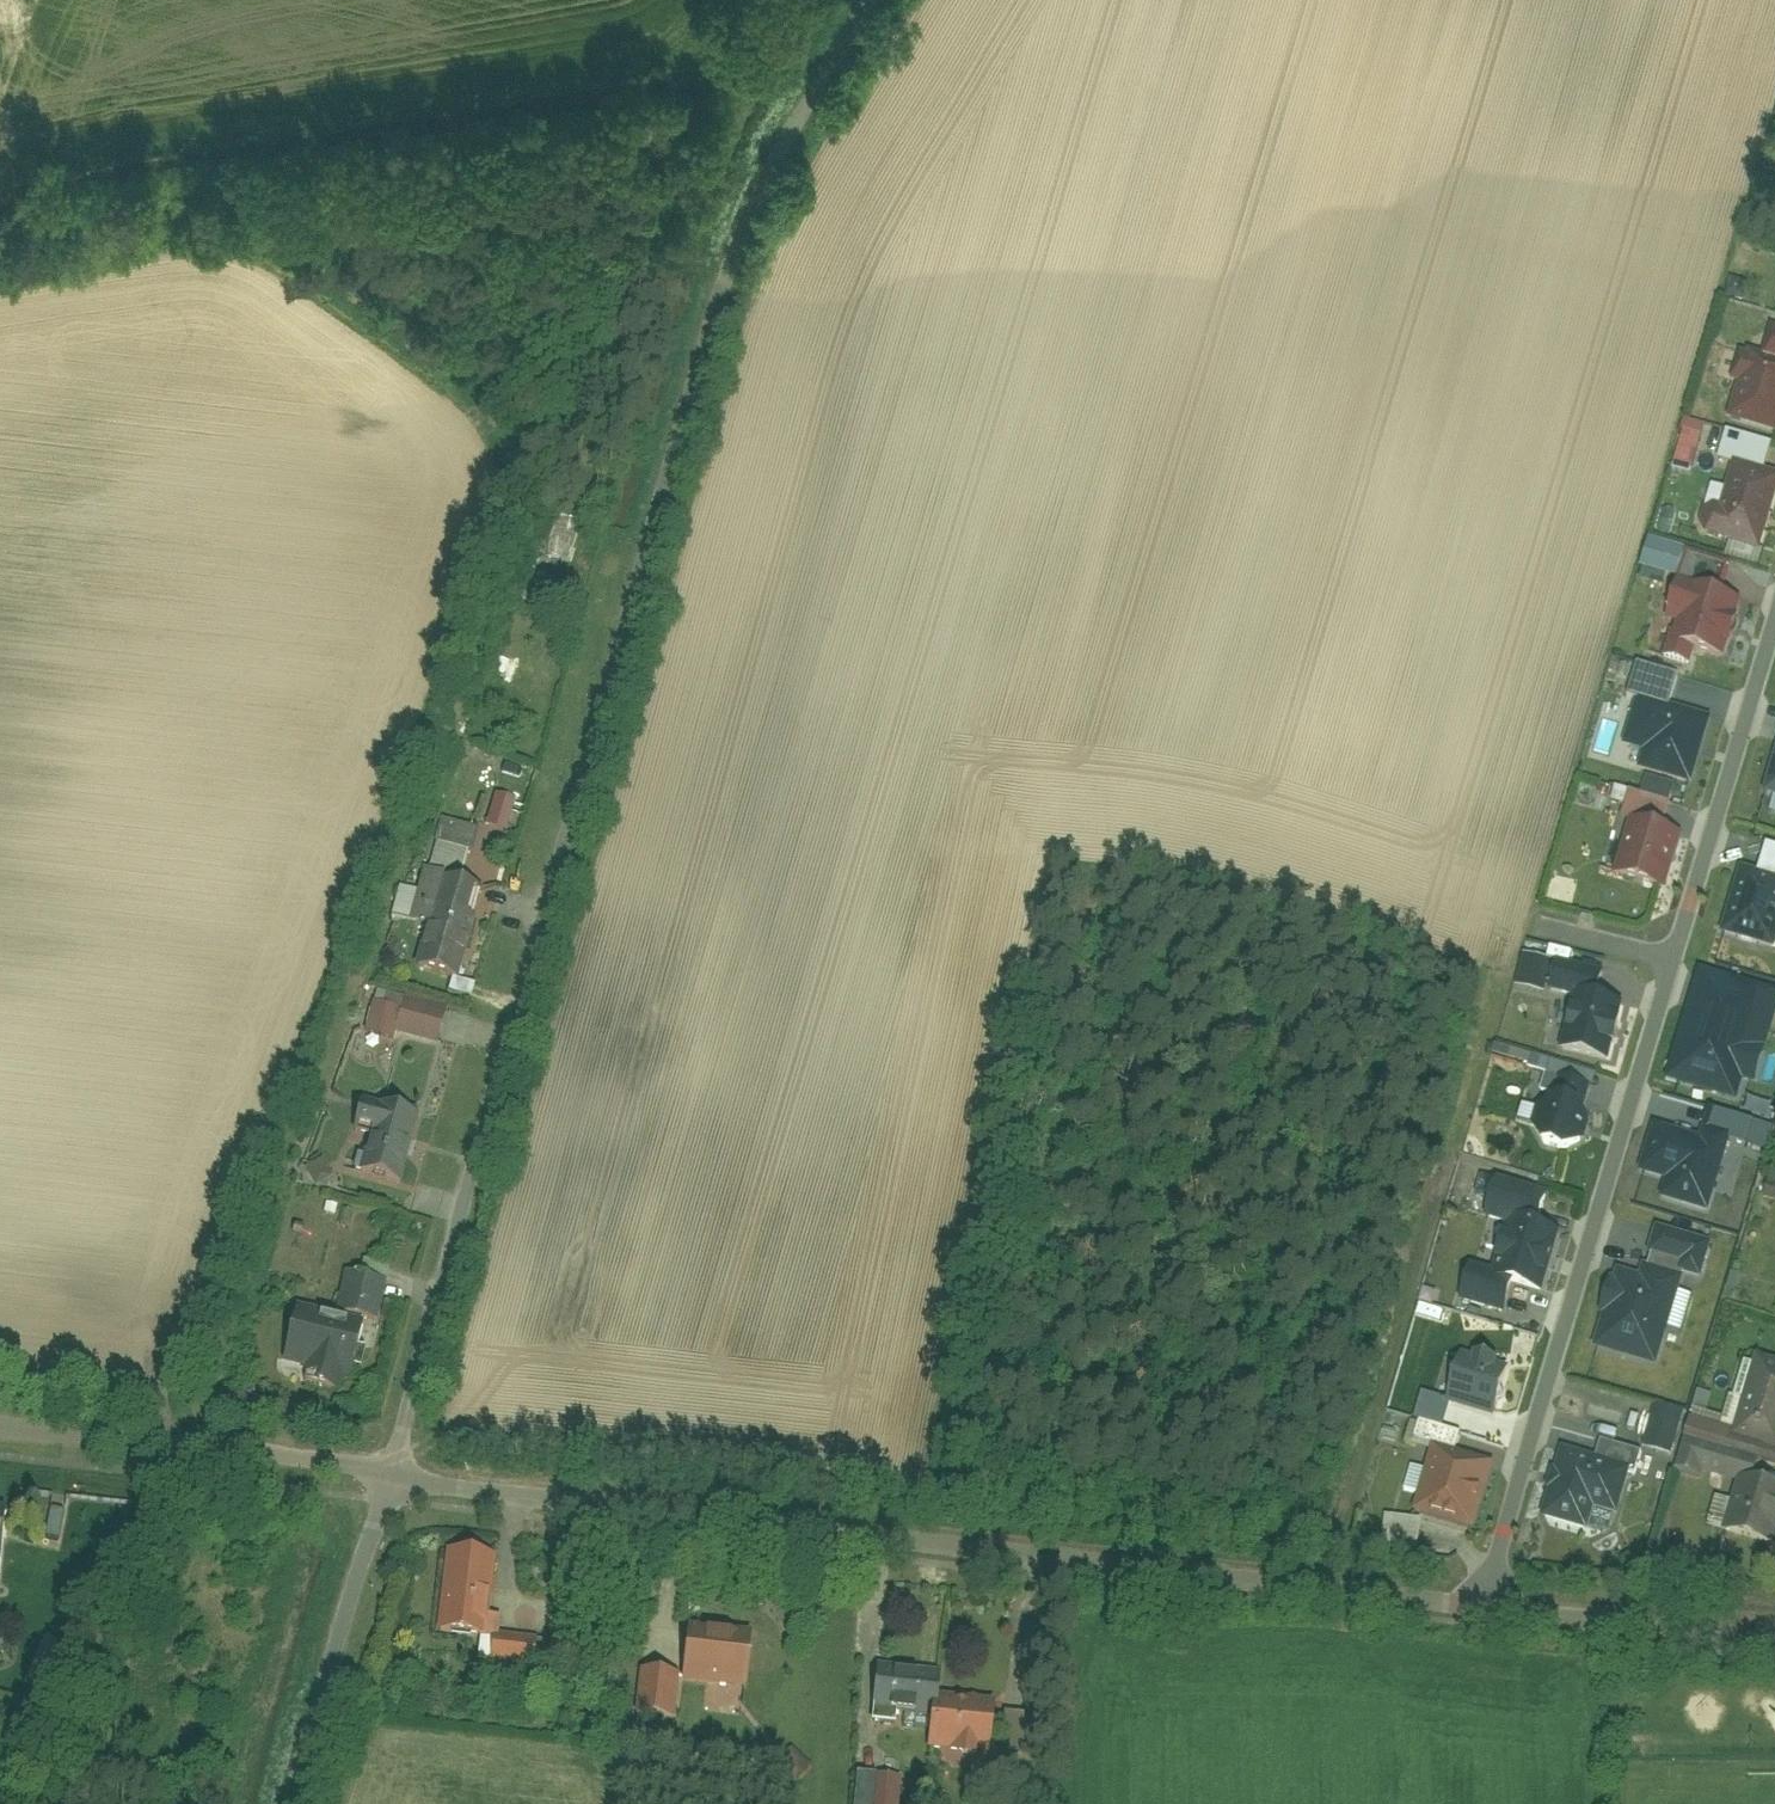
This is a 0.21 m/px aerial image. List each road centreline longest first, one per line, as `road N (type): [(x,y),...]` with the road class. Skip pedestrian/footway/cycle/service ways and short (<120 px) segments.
road 1 (residential): [(867,0),(741,231),(391,1477)]
road 2 (residential): [(391,1477),(1490,1611)]
road 3 (residential): [(1490,1611),(1500,1551),(1669,970)]
road 4 (residential): [(0,1432),(391,1477)]
road 5 (residential): [(1669,970),(1774,623)]
road 6 (residential): [(391,1477),(298,1803)]
road 7 (residential): [(1490,1611),(1774,1644)]
road 8 (residential): [(1552,939),(1669,970)]

